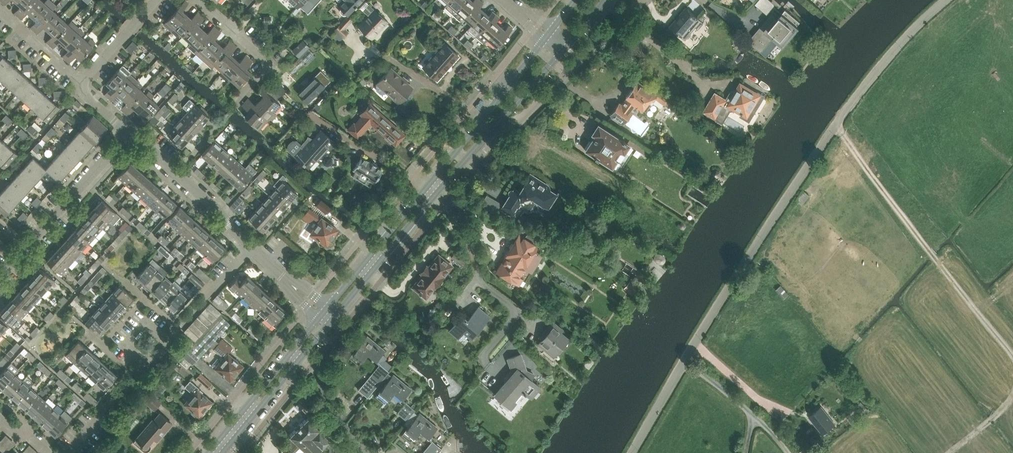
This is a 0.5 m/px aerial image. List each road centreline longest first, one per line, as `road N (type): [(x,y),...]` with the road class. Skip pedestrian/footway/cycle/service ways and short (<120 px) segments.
road 1 (residential): [(633,452),(858,95),(946,0)]
road 2 (tertiary): [(549,34),(323,313)]
road 3 (tertiary): [(332,320),(566,48)]
road 4 (track): [(837,125),(1012,357)]
road 5 (residential): [(66,452),(252,247)]
road 6 (residential): [(512,129),(641,0)]
road 7 (residential): [(129,134),(252,247)]
road 8 (residential): [(28,248),(129,134)]
road 9 (residential): [(234,109),(269,64),(199,0)]
road 10 (tertiary): [(292,351),(208,452)]
road 11 (tertiary): [(223,452),(301,358)]
road 12 (residential): [(367,452),(323,407),(319,374),(301,358)]

